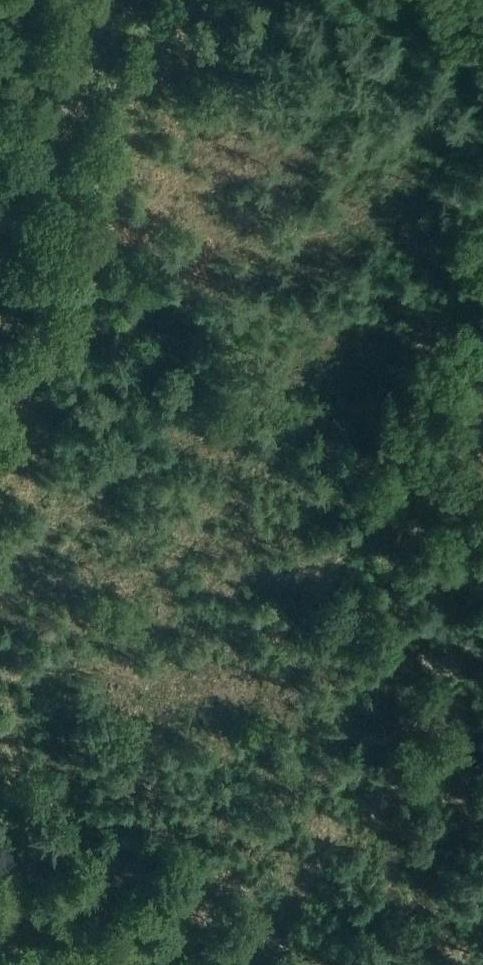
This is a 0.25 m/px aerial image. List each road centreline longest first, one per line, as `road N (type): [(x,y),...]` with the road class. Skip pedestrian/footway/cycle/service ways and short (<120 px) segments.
road 1 (track): [(0,809),(337,964)]
road 2 (unclassified): [(0,268),(111,0)]

